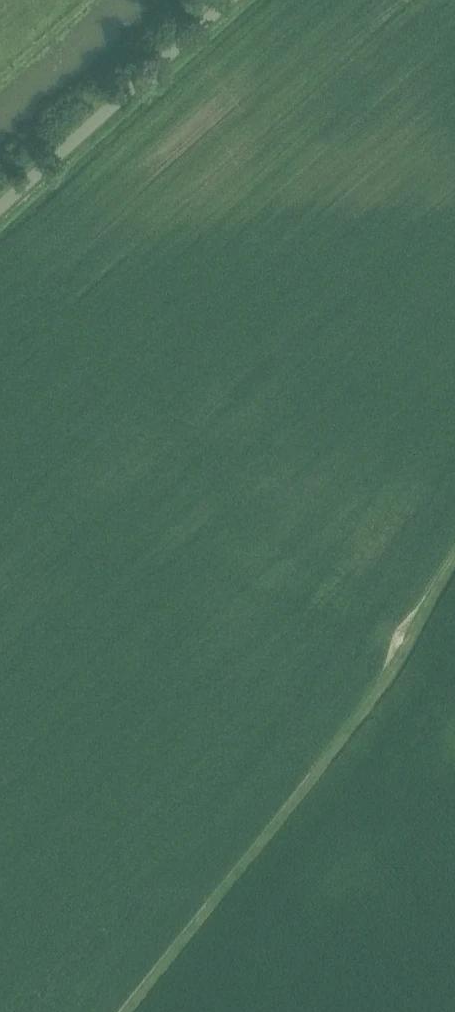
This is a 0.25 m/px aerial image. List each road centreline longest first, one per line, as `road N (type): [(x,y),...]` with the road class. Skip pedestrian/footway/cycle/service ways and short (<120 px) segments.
road 1 (track): [(454,558),(376,688),(128,1011)]
road 2 (unclassified): [(0,201),(225,0)]

